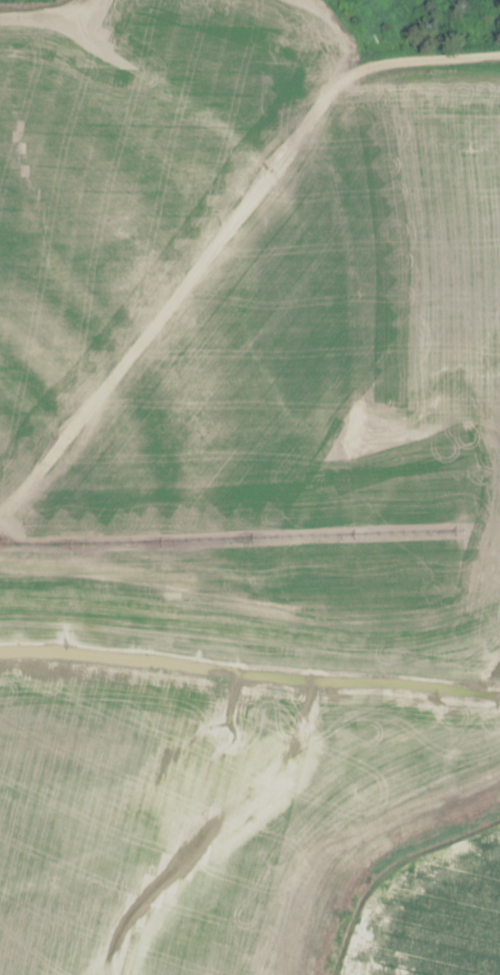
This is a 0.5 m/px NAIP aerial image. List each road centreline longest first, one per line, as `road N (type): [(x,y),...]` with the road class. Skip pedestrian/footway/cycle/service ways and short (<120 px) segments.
road 1 (track): [(0,510),(341,81),(404,60),(499,53)]
road 2 (track): [(499,813),(390,861),(369,880),(333,974)]

